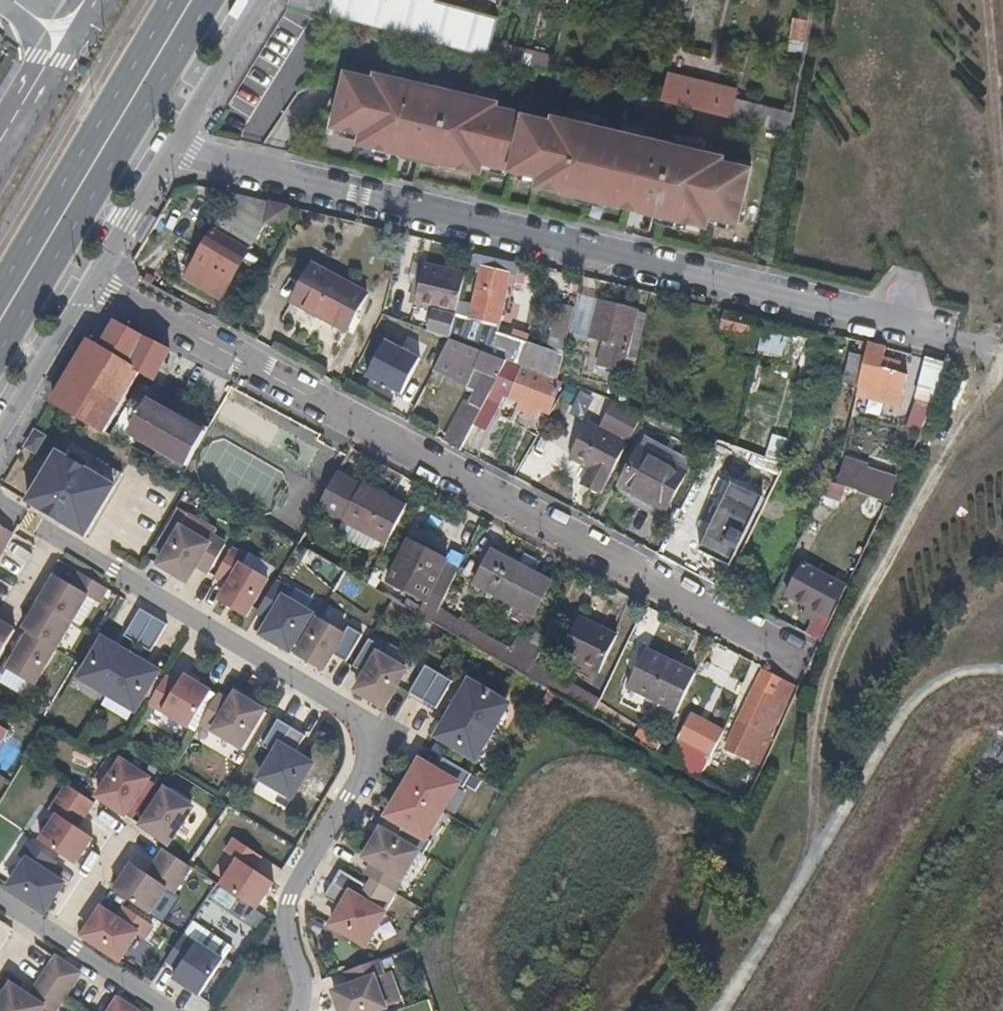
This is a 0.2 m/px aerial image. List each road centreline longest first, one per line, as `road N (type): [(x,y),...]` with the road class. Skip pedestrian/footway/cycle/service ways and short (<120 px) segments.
road 1 (residential): [(950,337),(172,155)]
road 2 (residential): [(92,287),(794,657)]
road 3 (residential): [(297,1010),(302,974),(289,933),(290,897),(354,791),(369,730),(355,712),(0,506)]
road 4 (primary): [(191,0),(23,282)]
road 5 (residential): [(0,898),(167,1010)]
road 6 (residential): [(172,155),(265,0)]
road 7 (residential): [(0,437),(92,287)]
road 8 (residential): [(92,287),(172,155)]
road 9 (unclassified): [(19,109),(73,47),(95,0)]
road 10 (unclassified): [(19,109),(34,36),(5,0)]

